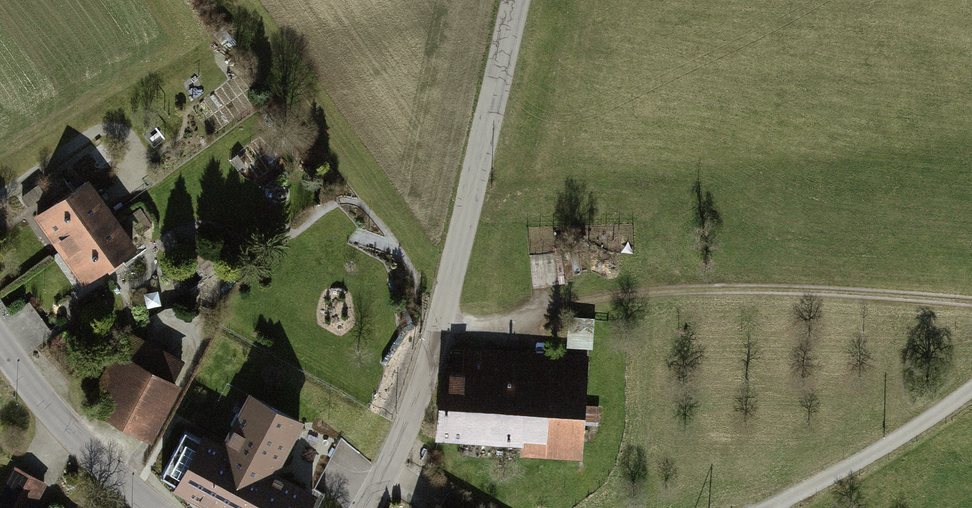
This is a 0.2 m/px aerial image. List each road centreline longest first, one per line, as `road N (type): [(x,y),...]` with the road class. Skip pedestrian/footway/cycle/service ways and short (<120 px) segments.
road 1 (track): [(971,307),(716,291),(622,294),(489,326),(446,322)]
road 2 (tertiary): [(446,322),(518,0)]
road 3 (tertiary): [(153,507),(0,340)]
road 4 (track): [(784,507),(971,395)]
road 5 (tertiary): [(446,322),(376,507)]

